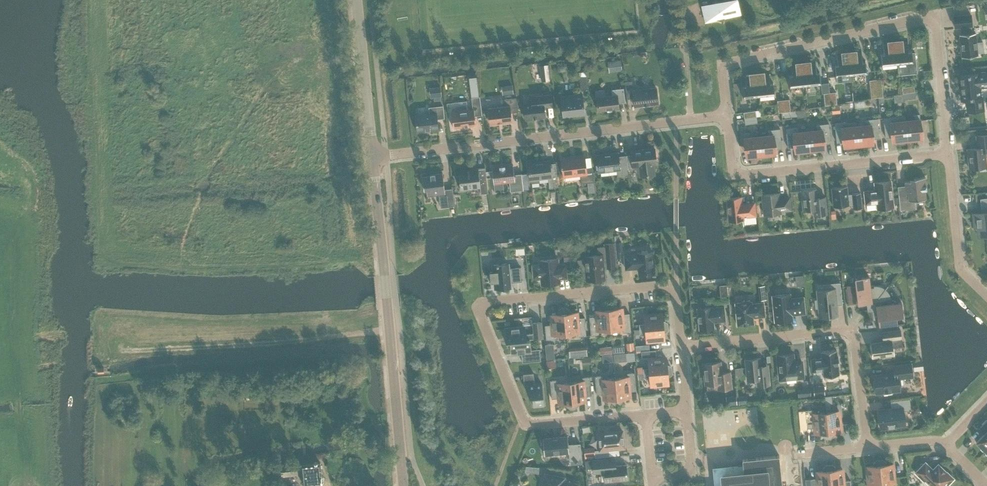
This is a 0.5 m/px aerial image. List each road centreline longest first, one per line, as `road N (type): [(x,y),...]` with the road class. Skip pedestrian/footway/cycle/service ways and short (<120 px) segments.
road 1 (residential): [(645,417),(528,424),(483,306),(675,288),(683,346)]
road 2 (residential): [(373,160),(726,118)]
road 3 (tertiary): [(404,485),(373,160)]
road 4 (residential): [(867,447),(853,328),(683,346)]
road 5 (track): [(388,332),(123,350),(111,359)]
road 6 (residential): [(949,155),(746,178),(735,170),(726,118)]
road 7 (residential): [(726,118),(725,72),(734,63),(932,17)]
road 8 (tertiary): [(373,160),(355,0)]
road 9 (residential): [(986,298),(958,267),(949,155)]
road 10 (residential): [(949,155),(932,17)]

